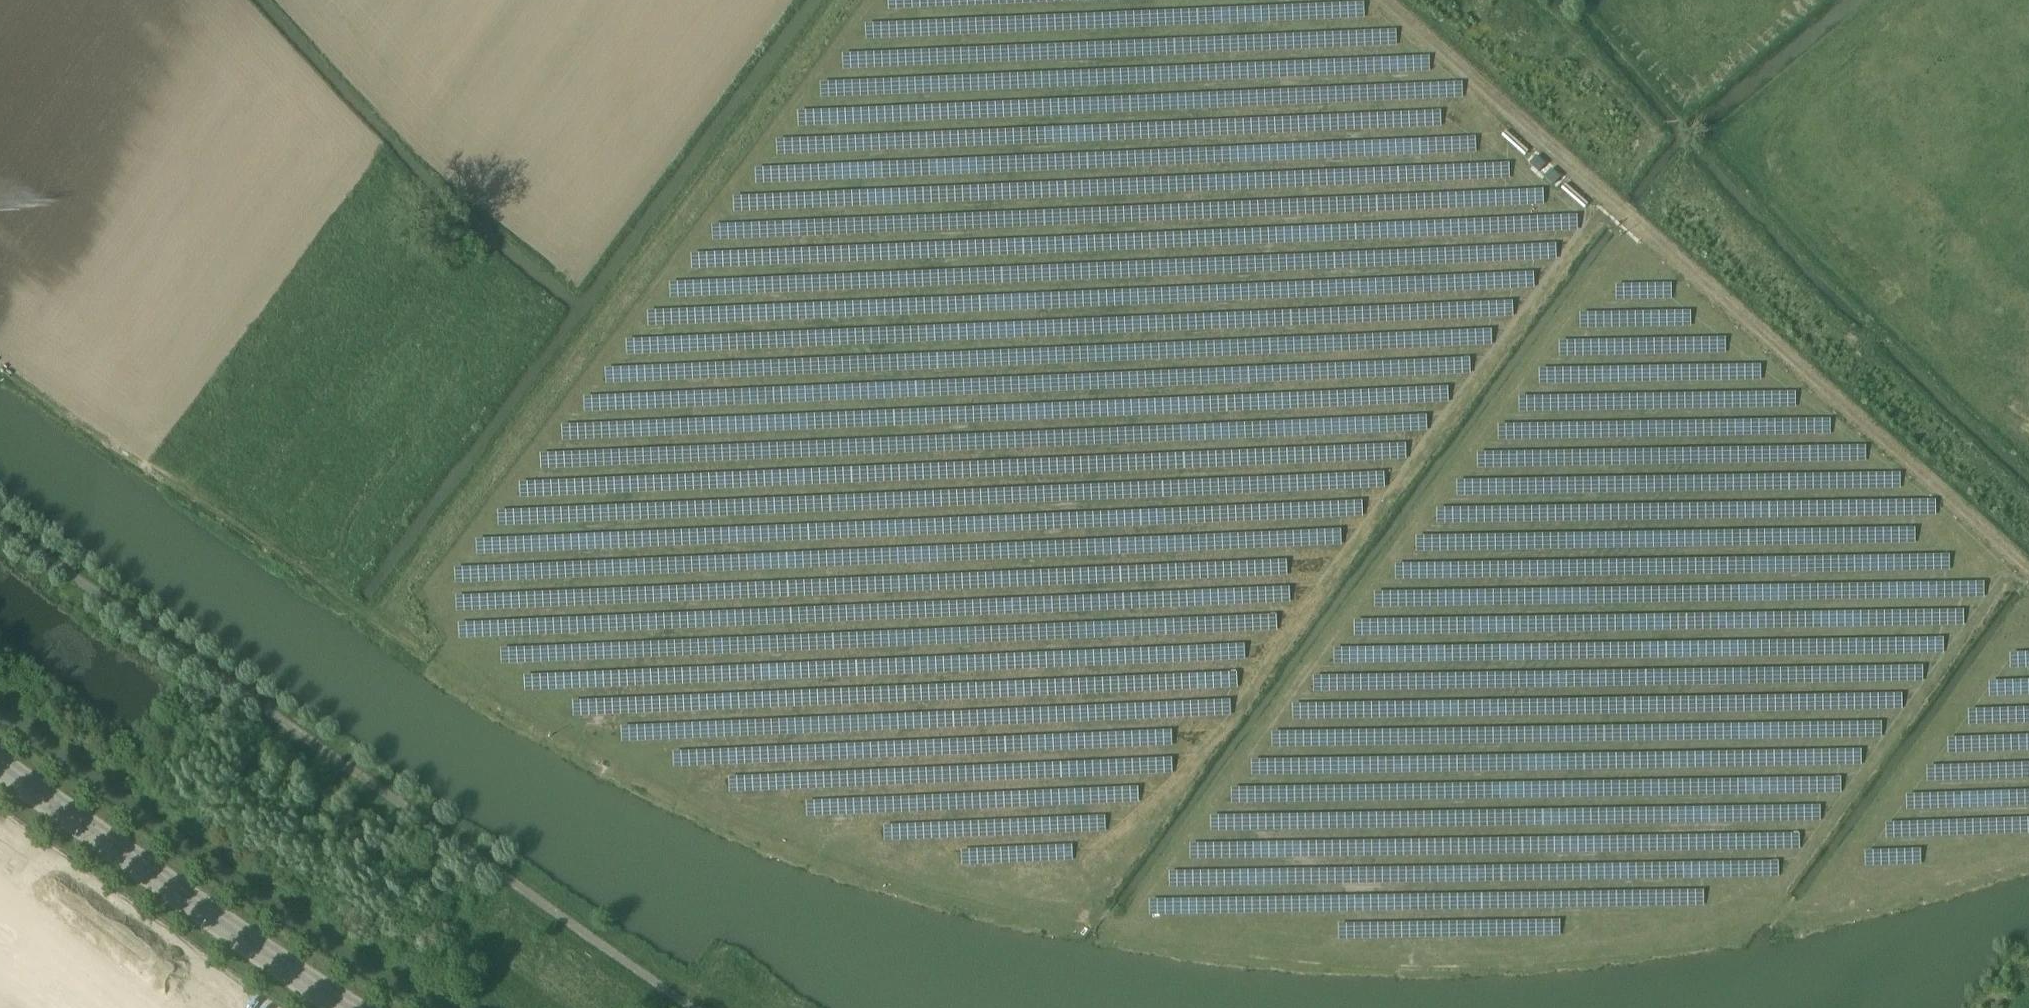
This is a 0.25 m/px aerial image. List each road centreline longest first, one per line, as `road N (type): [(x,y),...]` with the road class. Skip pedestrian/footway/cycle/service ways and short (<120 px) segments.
road 1 (unclassified): [(0,771),(341,1007)]

